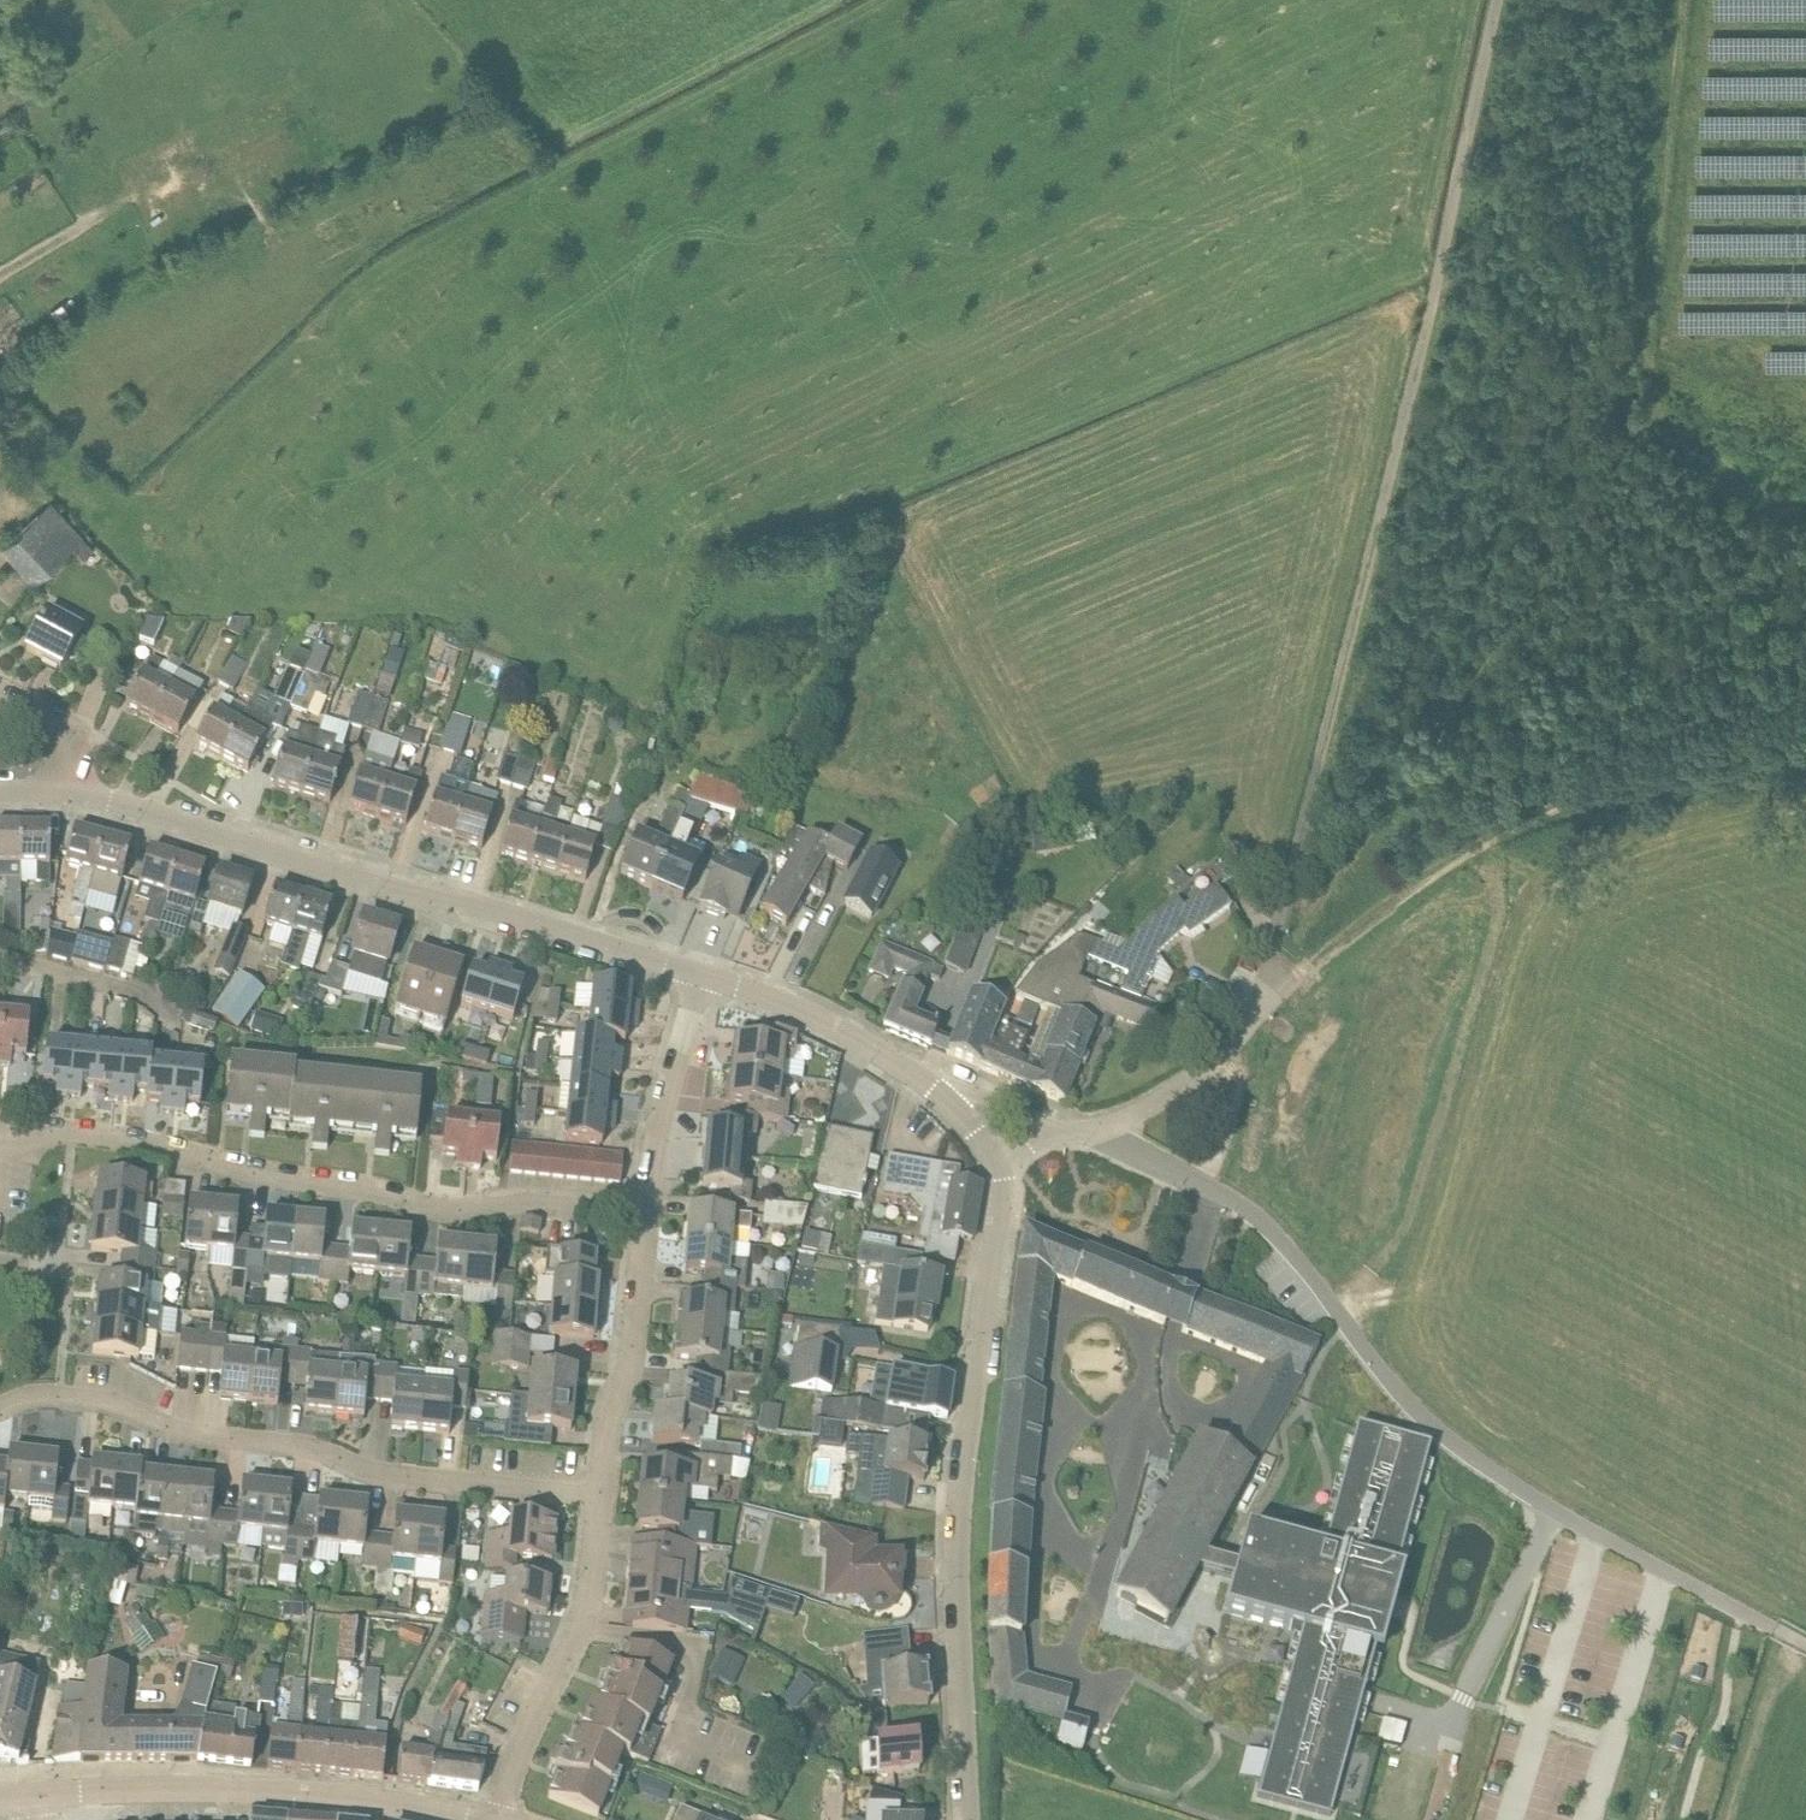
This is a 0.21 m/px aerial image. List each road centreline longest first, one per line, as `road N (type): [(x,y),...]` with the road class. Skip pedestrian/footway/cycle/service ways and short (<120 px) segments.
road 1 (unclassified): [(1245,1026),(1302,834),(1500,0)]
road 2 (unclassified): [(1785,1628),(1556,1508),(1454,1440),(1390,1376),(1267,1220),(1214,1186)]
road 3 (residential): [(967,1819),(956,1547),(1003,1147)]
road 4 (residential): [(705,979),(631,948),(483,906),(60,796)]
road 5 (residential): [(653,1202),(455,1208),(289,1182),(166,1144),(77,1133),(21,1155),(0,1151)]
road 6 (track): [(1256,1009),(1413,882),(1484,839),(1585,797),(1805,737)]
road 7 (residential): [(600,1495),(201,1433),(96,1398),(0,1413)]
road 8 (residential): [(479,1819),(247,1787),(31,1795)]
road 9 (residential): [(496,1819),(591,1593),(600,1495)]
road 10 (residential): [(600,1495),(633,1362),(653,1202)]
road 11 (residential): [(926,1077),(774,995),(705,979)]
road 12 (residential): [(653,1202),(705,979)]
road 13 (residential): [(1089,1128),(1162,1097),(1245,1026)]
road 14 (residential): [(1214,1186),(1245,1026)]
road 15 (residential): [(926,1077),(1054,1129)]
road 16 (residential): [(1214,1186),(1089,1128)]
road 17 (residential): [(60,796),(68,744),(55,724),(0,697)]

